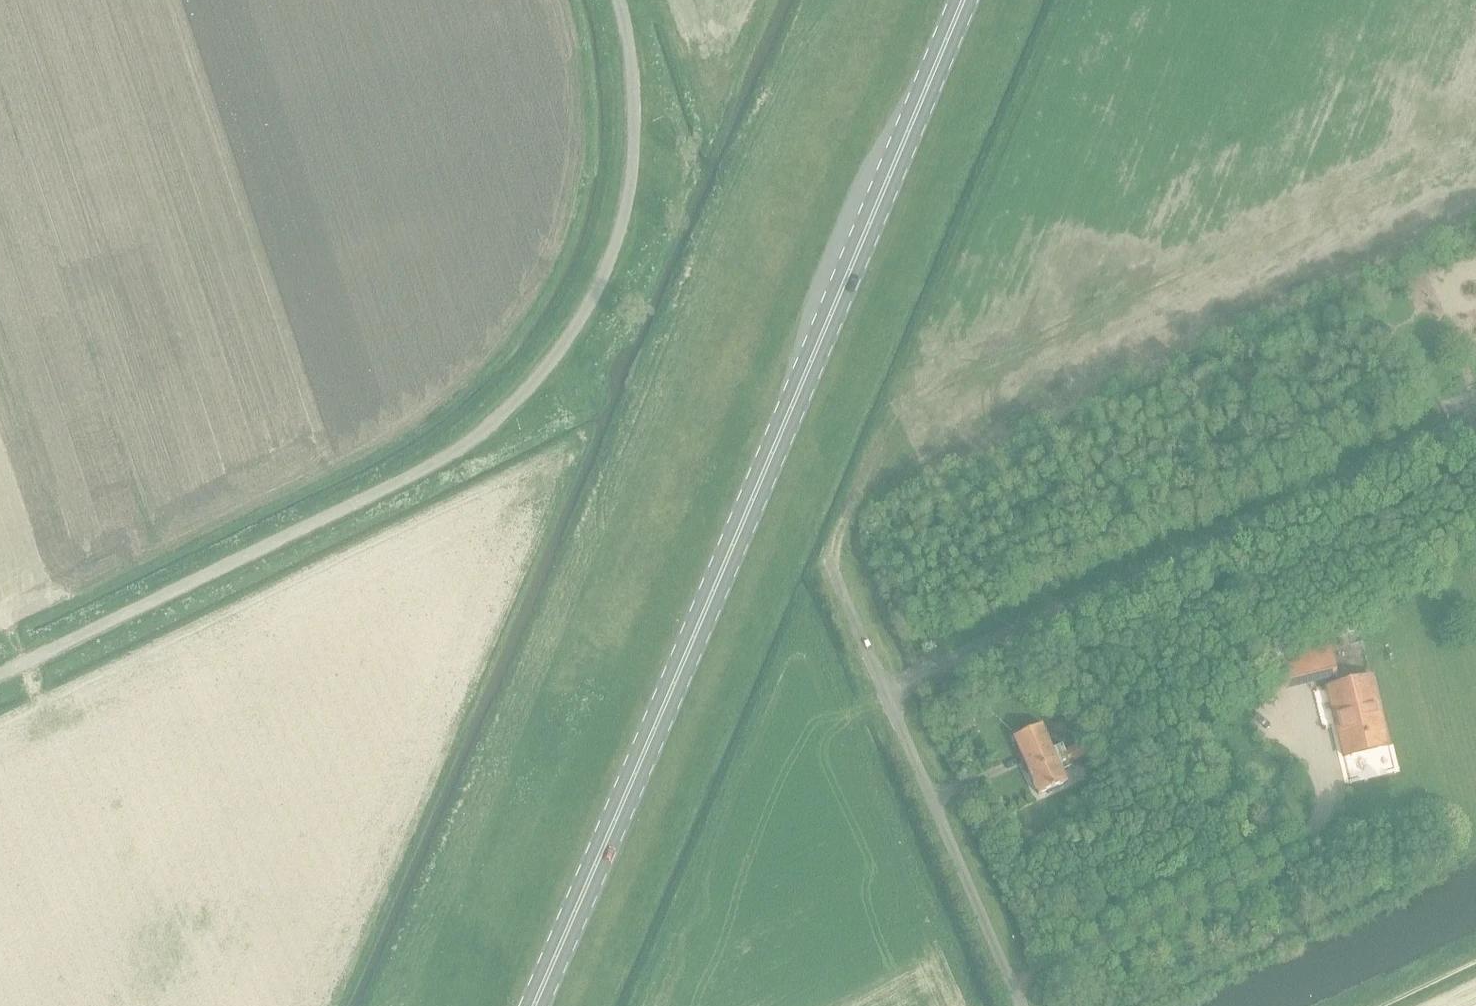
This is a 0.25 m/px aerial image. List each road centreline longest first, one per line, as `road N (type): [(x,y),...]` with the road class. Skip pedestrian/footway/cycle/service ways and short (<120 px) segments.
road 1 (primary): [(538,1005),(960,0)]
road 2 (unclassified): [(0,675),(368,501),(494,424),(565,345),(605,275),(634,175),(638,104),(616,0)]
road 3 (unclassified): [(1021,1005),(831,559)]

